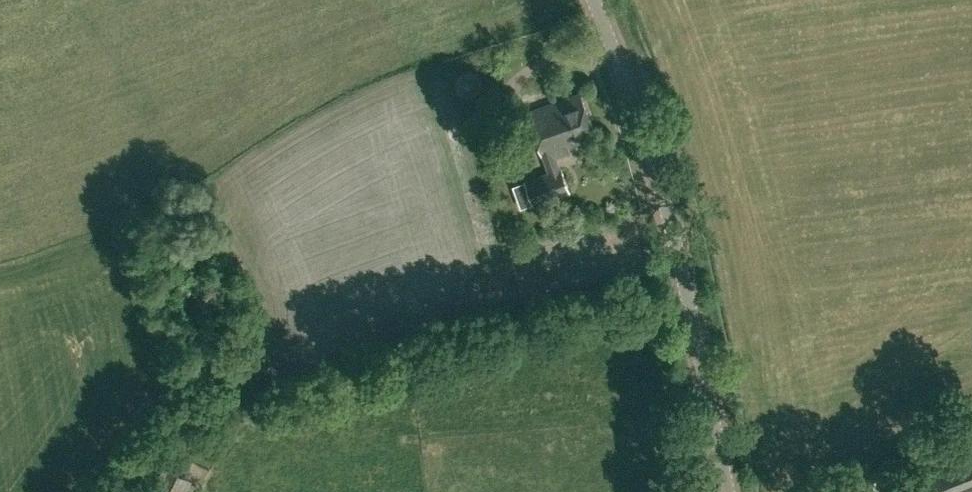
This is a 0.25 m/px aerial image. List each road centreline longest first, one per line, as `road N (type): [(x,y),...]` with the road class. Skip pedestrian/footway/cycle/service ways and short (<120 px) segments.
road 1 (secondary): [(727,491),(687,290),(648,148),(594,0)]

